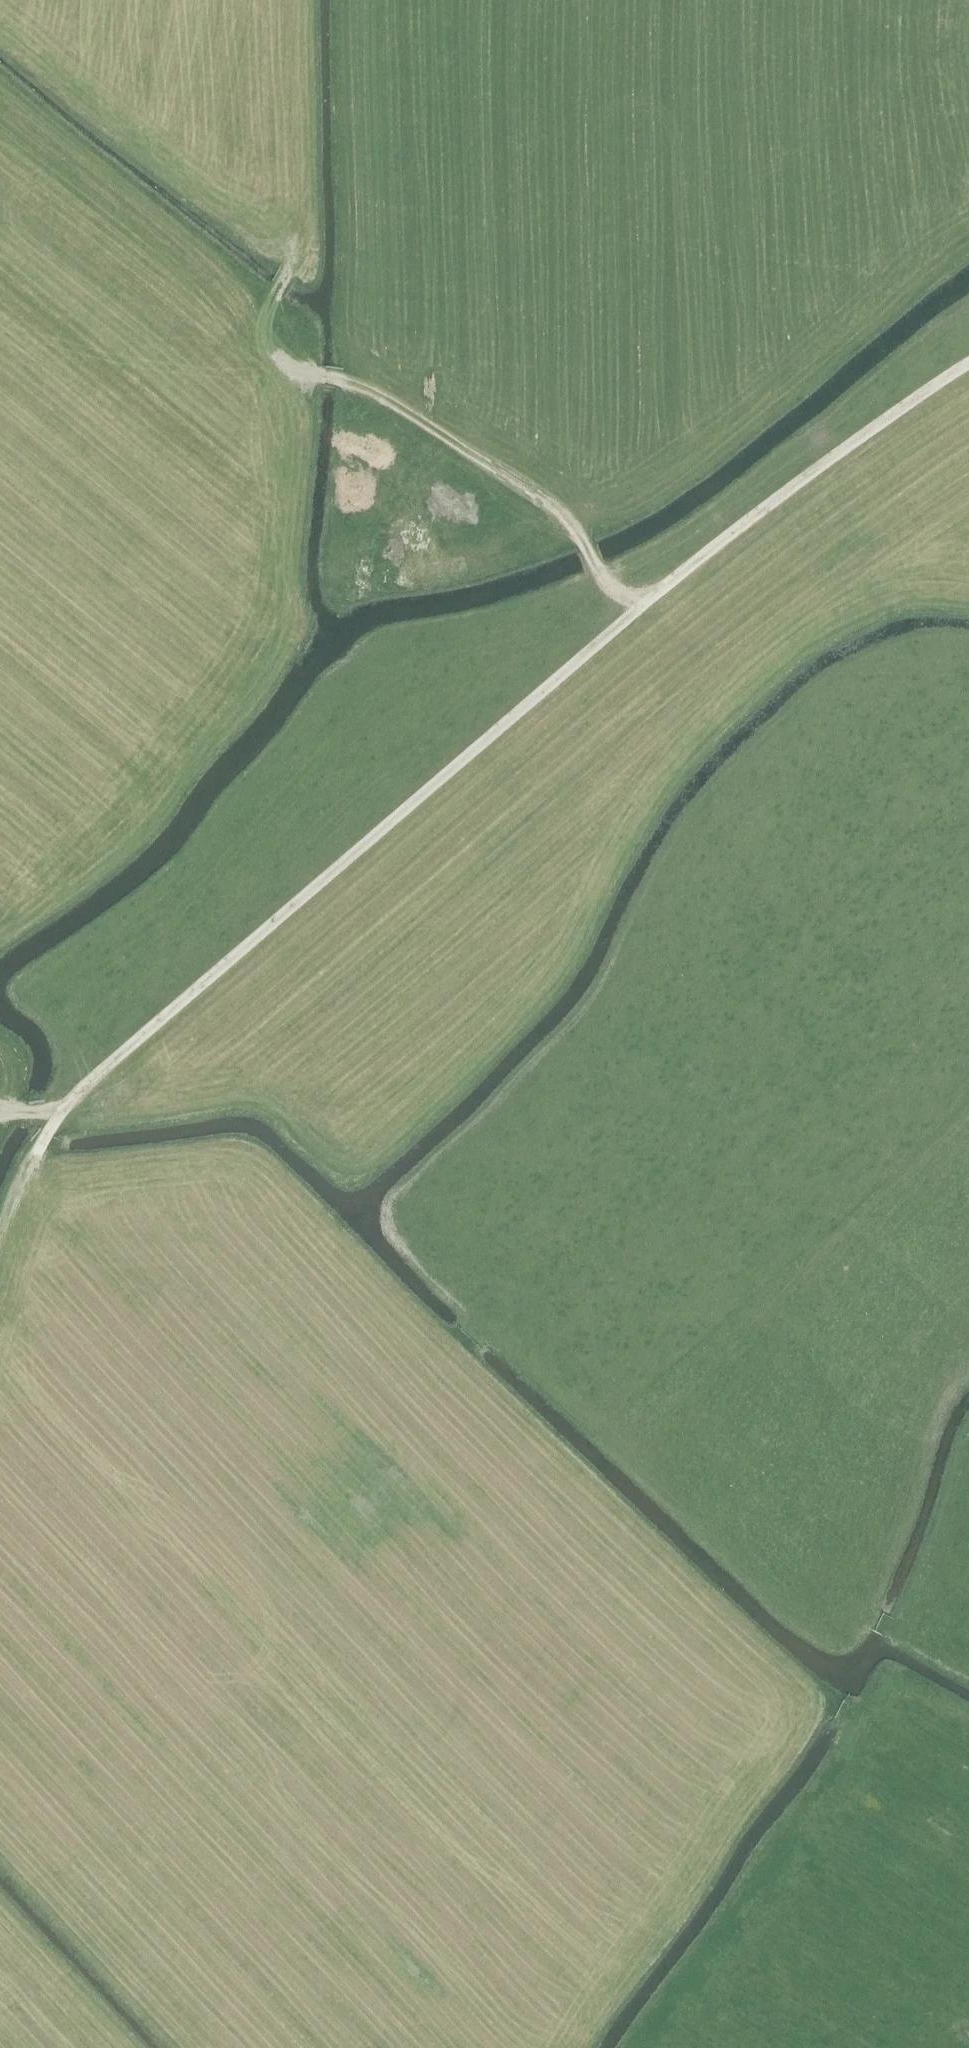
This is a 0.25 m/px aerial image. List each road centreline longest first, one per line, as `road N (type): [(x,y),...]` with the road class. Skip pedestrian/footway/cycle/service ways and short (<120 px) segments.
road 1 (track): [(968,364),(672,580),(65,1098),(0,1219)]
road 2 (track): [(636,611),(576,524),(369,391),(297,371),(274,354),(263,323),(285,272)]

